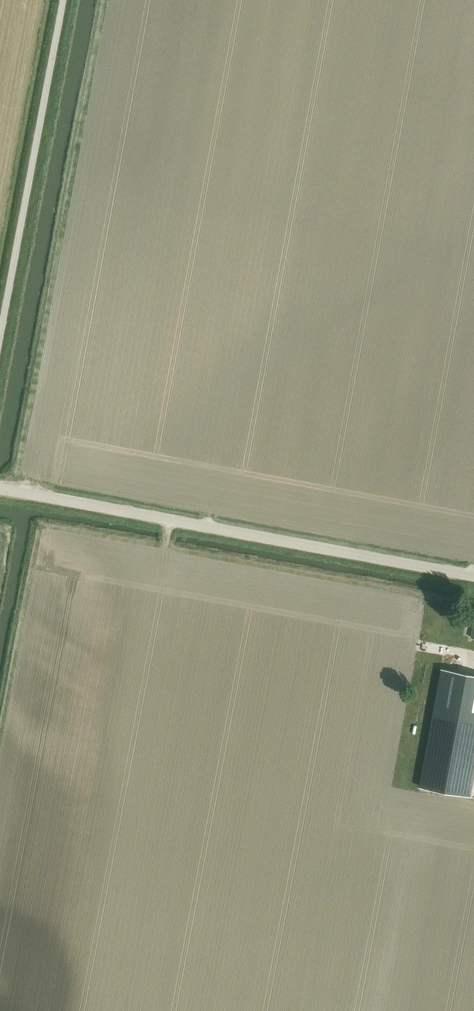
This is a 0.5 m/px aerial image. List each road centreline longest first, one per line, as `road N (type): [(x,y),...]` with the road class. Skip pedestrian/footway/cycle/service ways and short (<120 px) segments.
road 1 (unclassified): [(473,575),(0,489)]
road 2 (unclassified): [(0,333),(63,0)]

